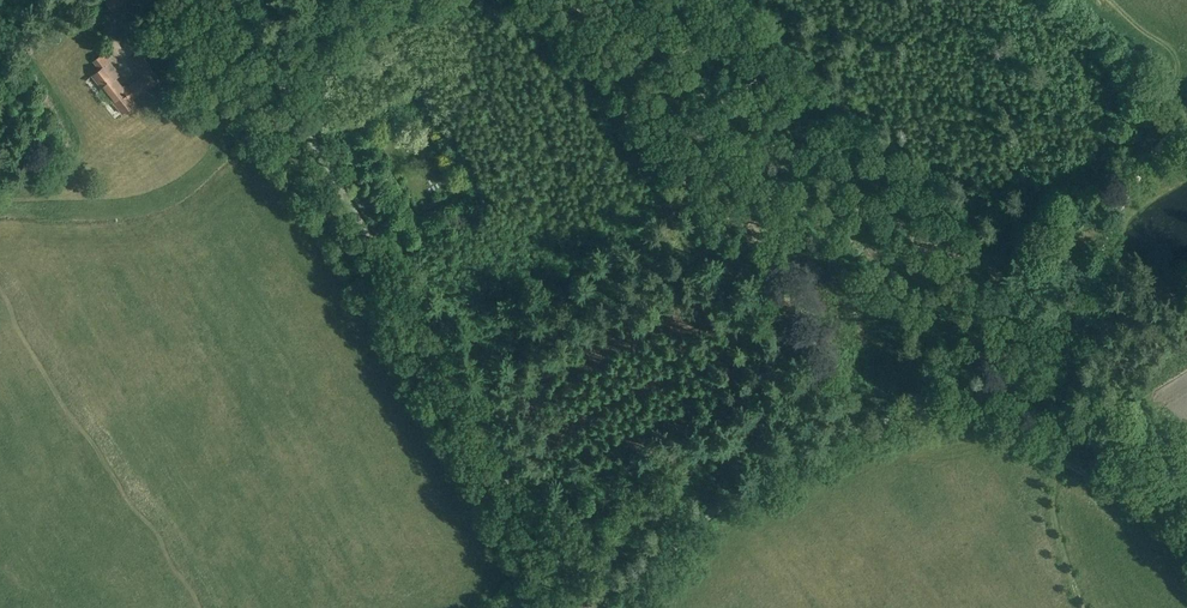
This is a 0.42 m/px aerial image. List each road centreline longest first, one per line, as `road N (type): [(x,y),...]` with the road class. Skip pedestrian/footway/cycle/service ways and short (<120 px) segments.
road 1 (track): [(620,0),(940,367),(961,403),(1109,491),(1186,552)]
road 2 (track): [(247,0),(306,129),(583,607)]
road 3 (unclassified): [(615,607),(694,528),(762,481),(860,430),(961,403)]
road 4 (track): [(283,84),(440,0)]
road 5 (track): [(1082,607),(1053,520),(1053,456)]

